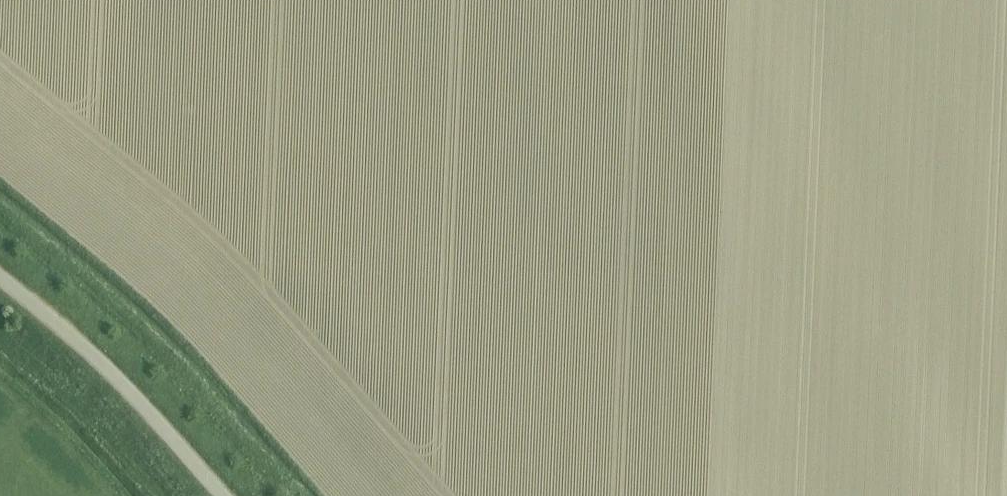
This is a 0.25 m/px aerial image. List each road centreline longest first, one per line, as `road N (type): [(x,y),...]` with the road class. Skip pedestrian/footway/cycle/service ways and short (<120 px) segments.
road 1 (unclassified): [(224,495),(104,362),(0,274)]

